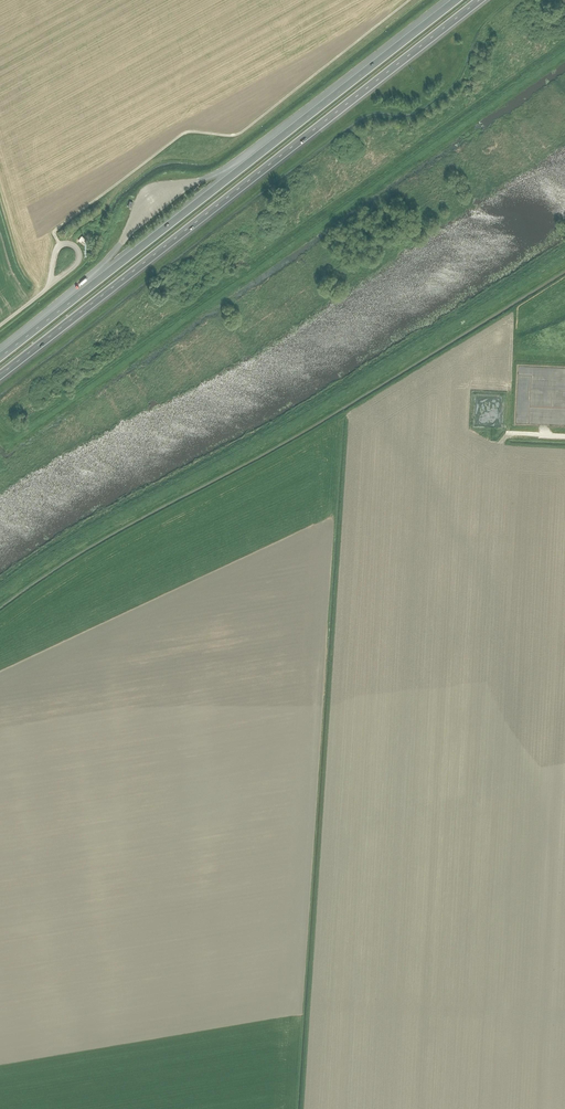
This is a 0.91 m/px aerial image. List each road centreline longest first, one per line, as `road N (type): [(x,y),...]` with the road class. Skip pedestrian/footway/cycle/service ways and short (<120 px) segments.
road 1 (motorway): [(0,375),(480,0)]
road 2 (motorway): [(457,0),(0,357)]

